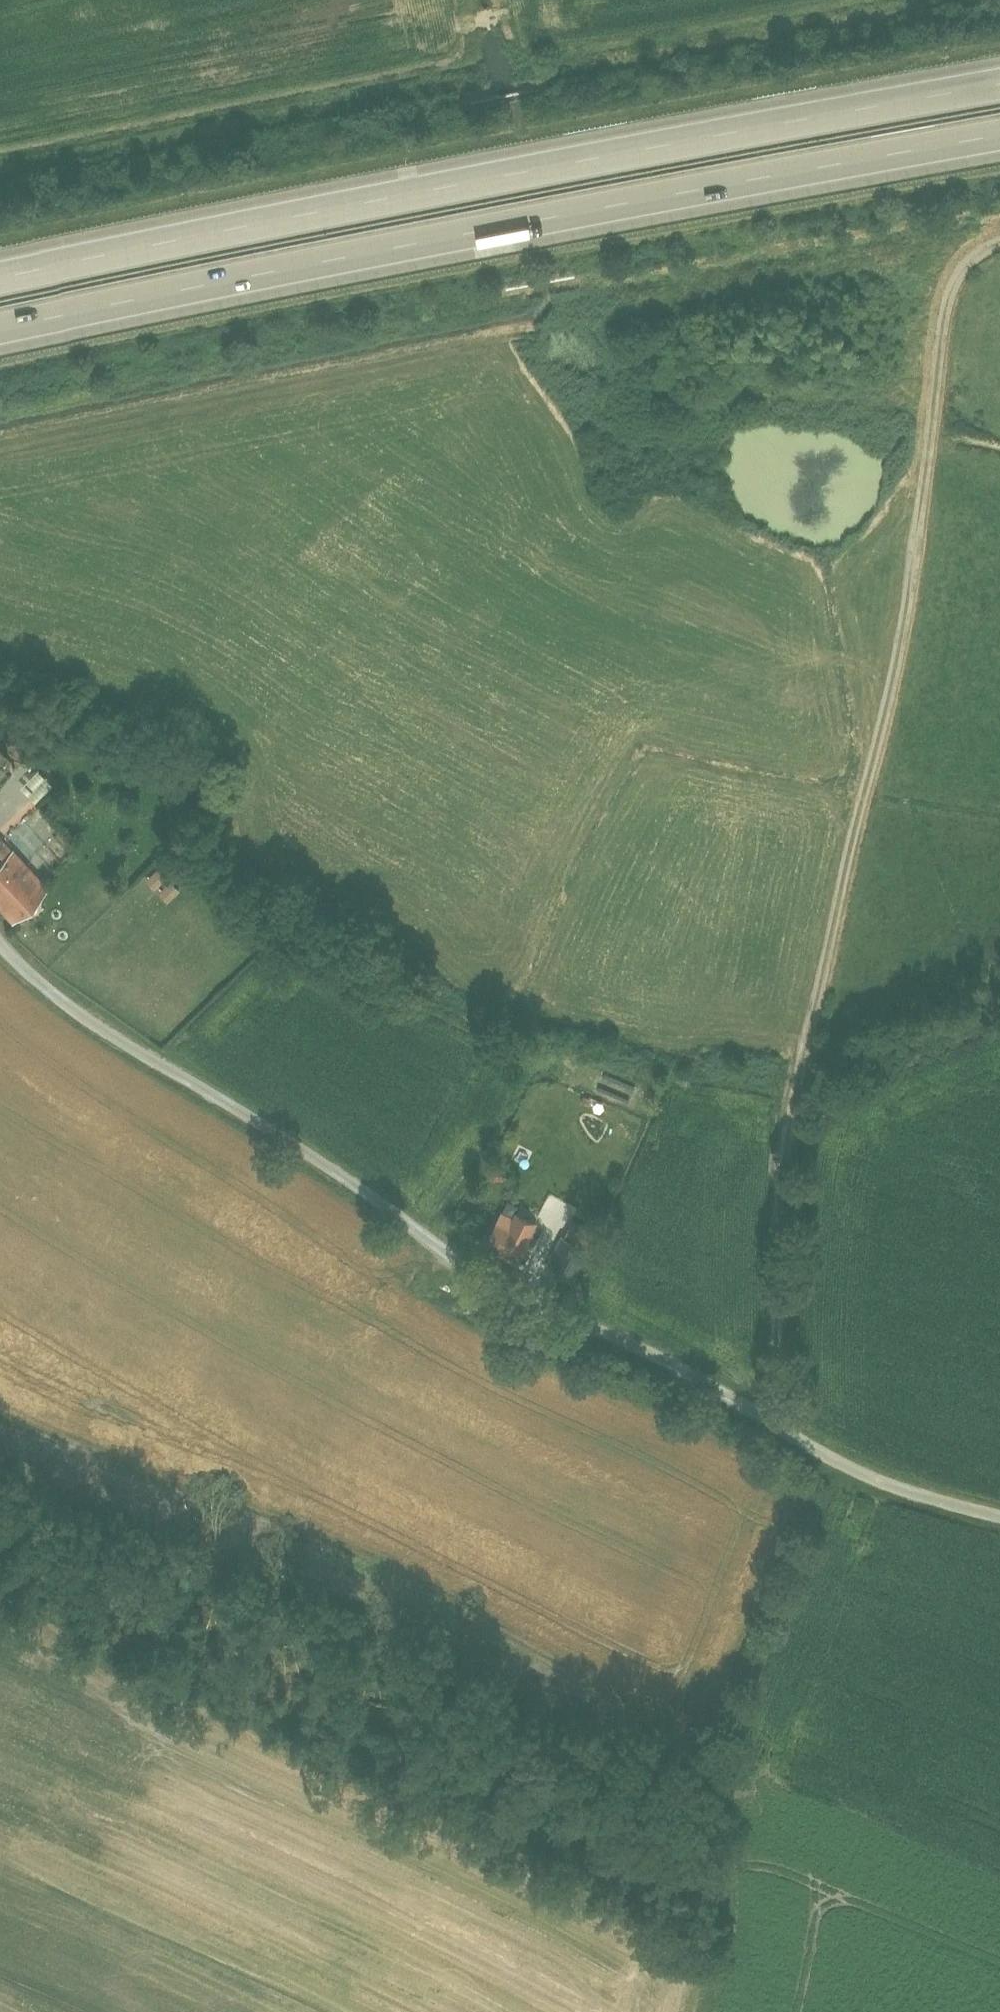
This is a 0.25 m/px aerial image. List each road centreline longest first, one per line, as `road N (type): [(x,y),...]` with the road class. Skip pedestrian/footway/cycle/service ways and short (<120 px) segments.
road 1 (track): [(794,1438),(794,1037),(957,271),(999,259)]
road 2 (residential): [(0,934),(53,987),(423,1231),(794,1438),(900,1485),(999,1513)]
road 3 (motorway): [(0,324),(999,133)]
road 4 (motorway): [(999,78),(574,151),(0,266)]
road 5 (track): [(794,1438),(778,1564),(724,1766),(692,2011)]

